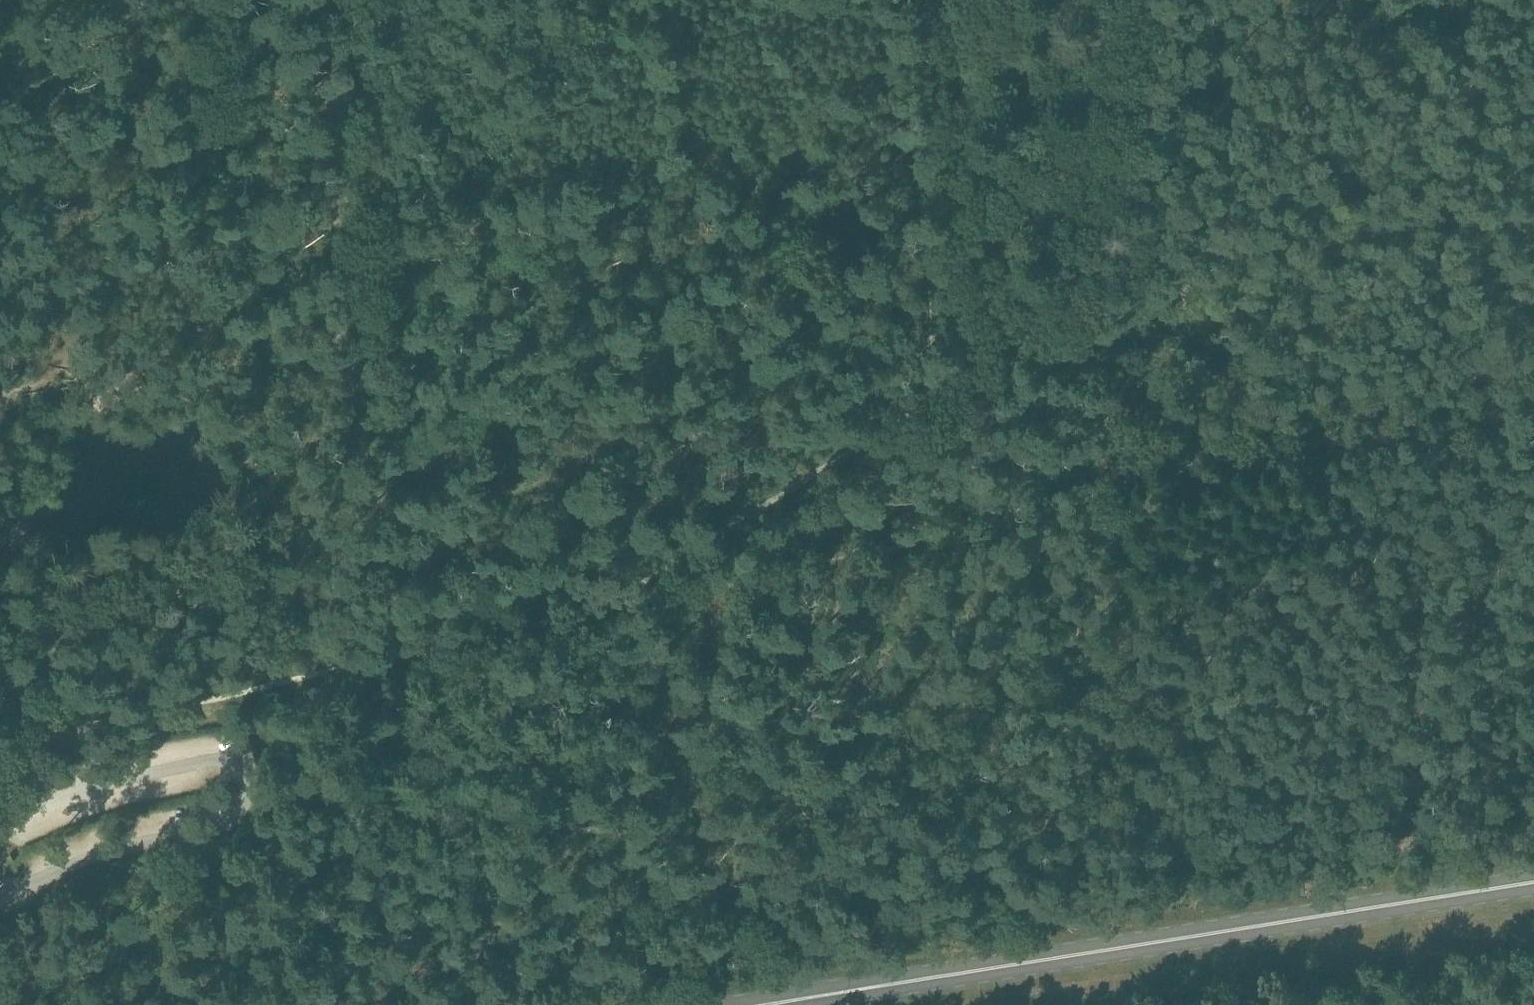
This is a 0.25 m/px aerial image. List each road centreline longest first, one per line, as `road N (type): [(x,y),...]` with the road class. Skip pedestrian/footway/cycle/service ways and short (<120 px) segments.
road 1 (primary): [(825,1004),(1533,891)]
road 2 (track): [(331,669),(585,621),(929,372)]
road 3 (track): [(929,372),(995,364),(1053,369),(1143,449),(1182,466),(1533,399)]
road 4 (track): [(330,0),(381,405),(407,545)]
road 5 (track): [(929,372),(897,0)]
road 6 (track): [(0,765),(116,716),(331,669)]

